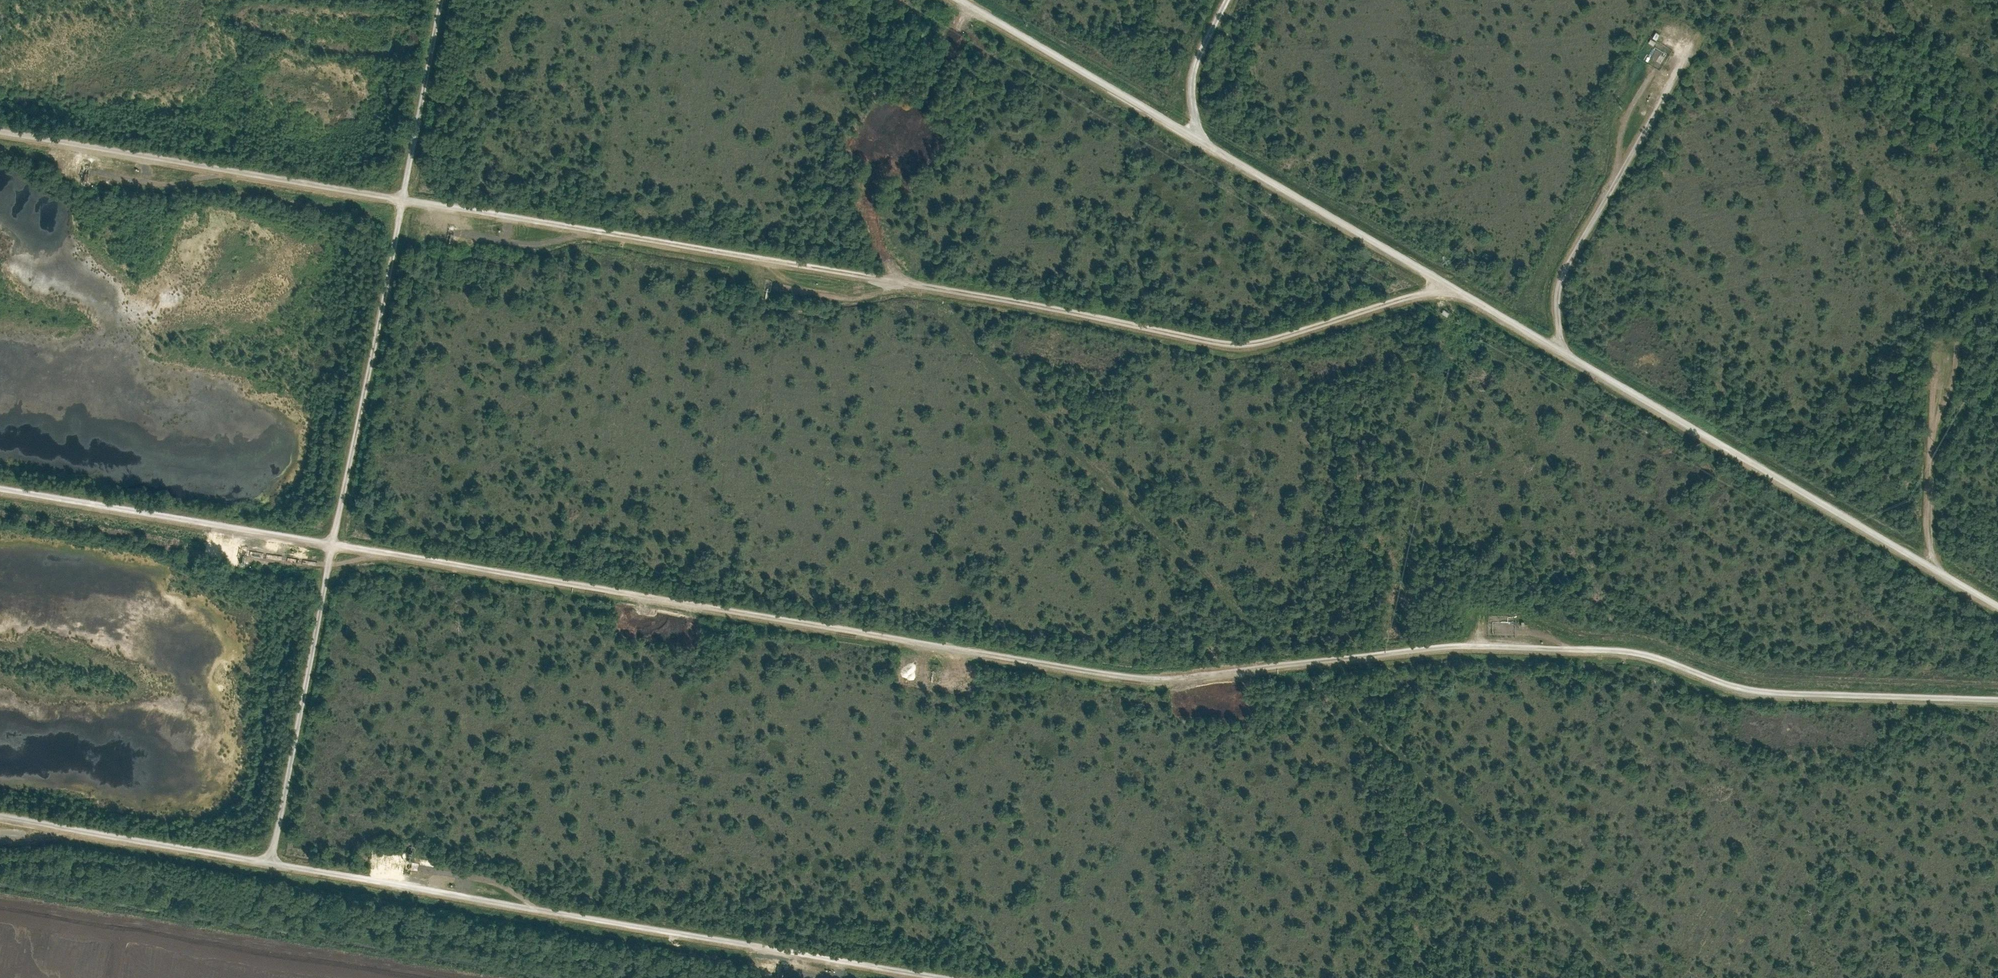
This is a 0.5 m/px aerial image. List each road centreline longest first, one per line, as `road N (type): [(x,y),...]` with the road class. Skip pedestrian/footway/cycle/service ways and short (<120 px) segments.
road 1 (track): [(1997,701),(1750,690),(1621,651),(1446,648),(1142,678),(0,486)]
road 2 (track): [(0,128),(1217,338),(1266,340),(1457,287)]
road 3 (track): [(963,0),(1997,602)]
road 4 (track): [(964,977),(0,814)]
road 5 (track): [(272,861),(443,0)]
road 6 (track): [(1571,353),(1561,332),(1561,281),(1693,55)]
road 7 (track): [(973,6),(886,162),(871,206),(872,229),(902,280)]
road 8 (track): [(1933,564),(1931,402)]
road 9 (track): [(912,282),(849,301),(774,290)]
road 10 (track): [(1191,132),(1191,74),(1227,0)]
road 11 (track): [(233,167),(145,178),(103,173)]

